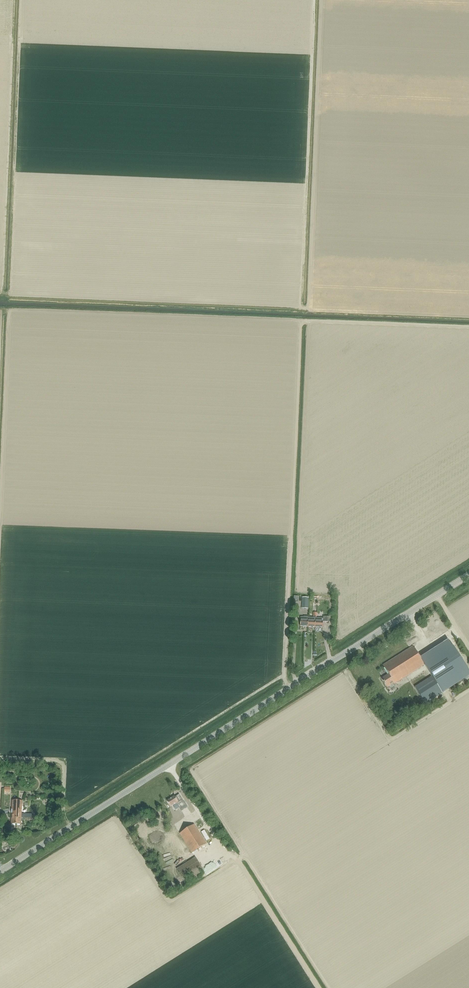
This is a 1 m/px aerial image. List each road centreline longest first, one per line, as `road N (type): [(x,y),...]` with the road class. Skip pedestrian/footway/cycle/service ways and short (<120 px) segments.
road 1 (unclassified): [(0,872),(468,575)]

